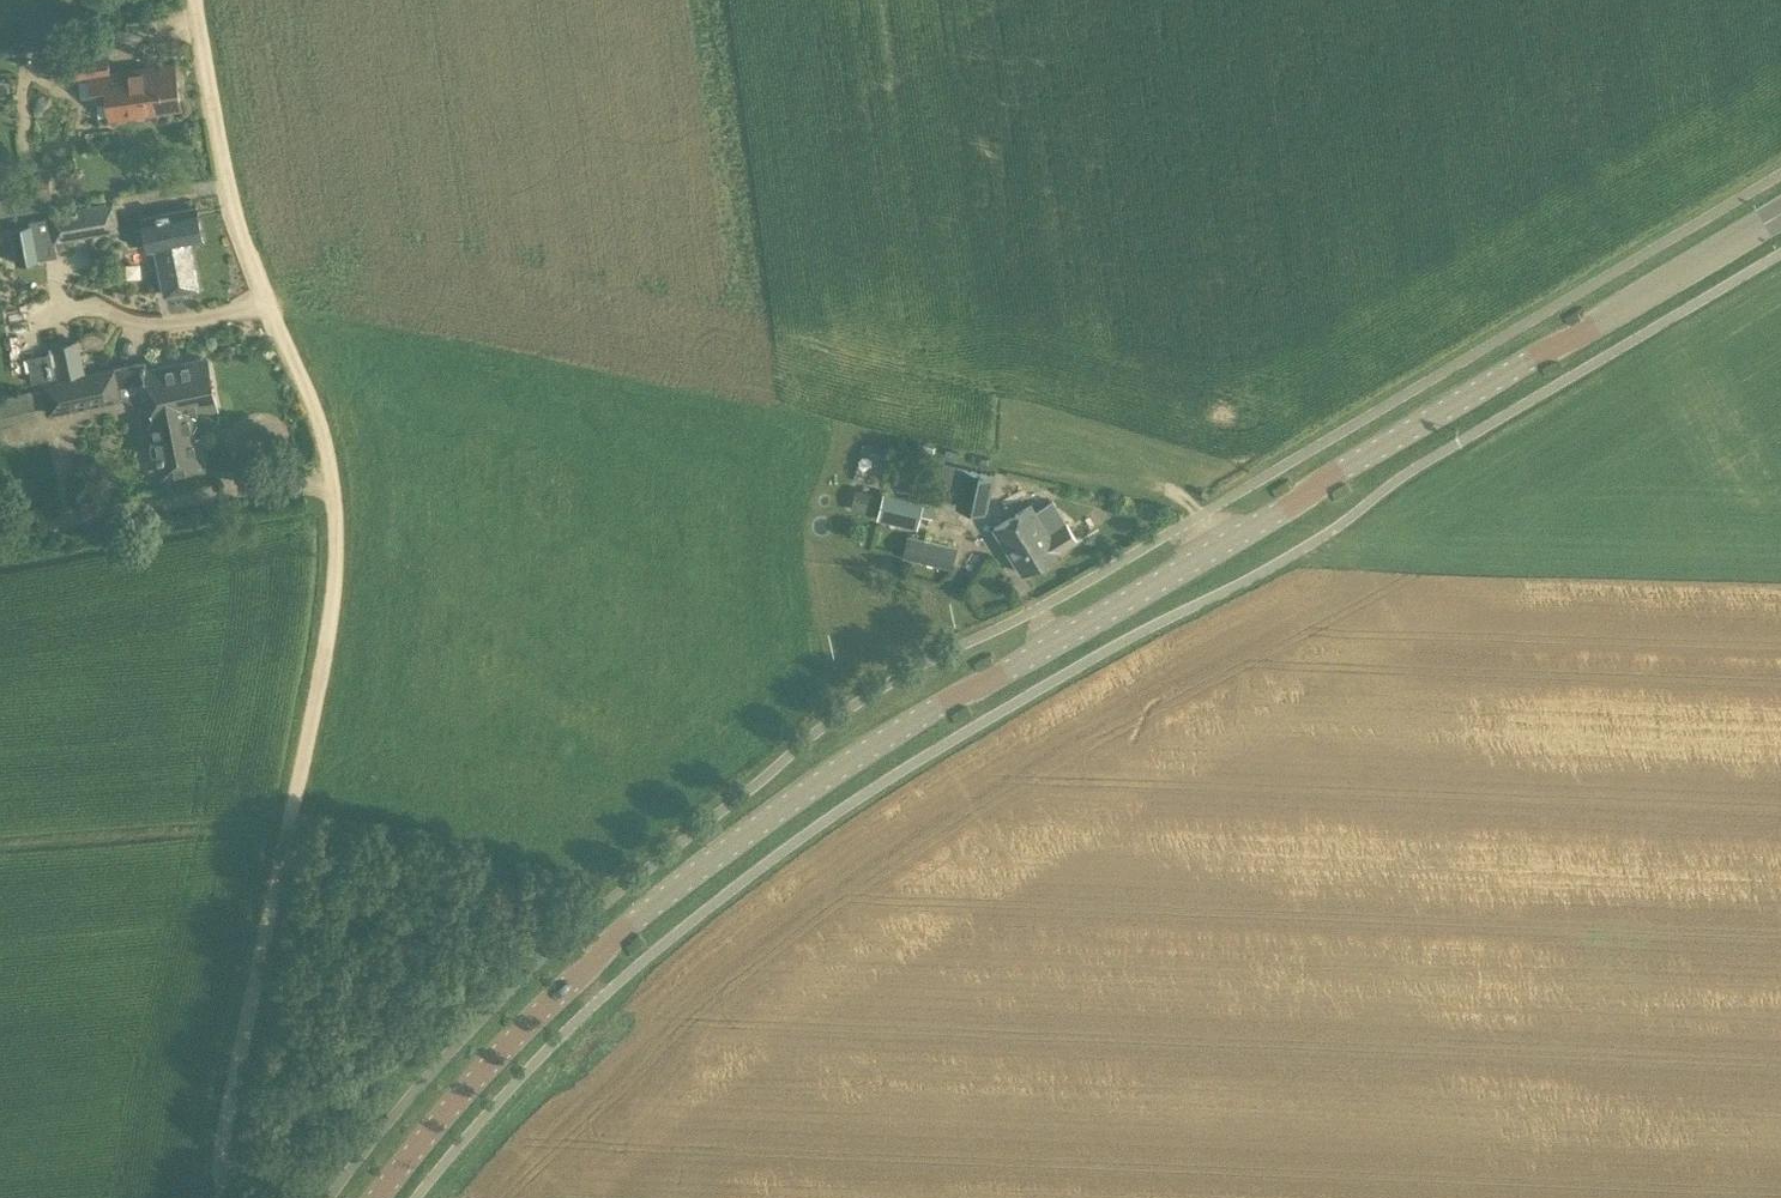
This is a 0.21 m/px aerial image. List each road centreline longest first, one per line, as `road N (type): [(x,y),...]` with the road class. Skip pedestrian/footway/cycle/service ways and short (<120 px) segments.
road 1 (secondary): [(377,1197),(507,1044),(607,945),(814,785),(1780,215)]
road 2 (track): [(224,1197),(224,1124),(335,555),(329,476),(309,395),(240,232),(196,0)]
road 3 (track): [(0,843),(249,824),(287,829)]

